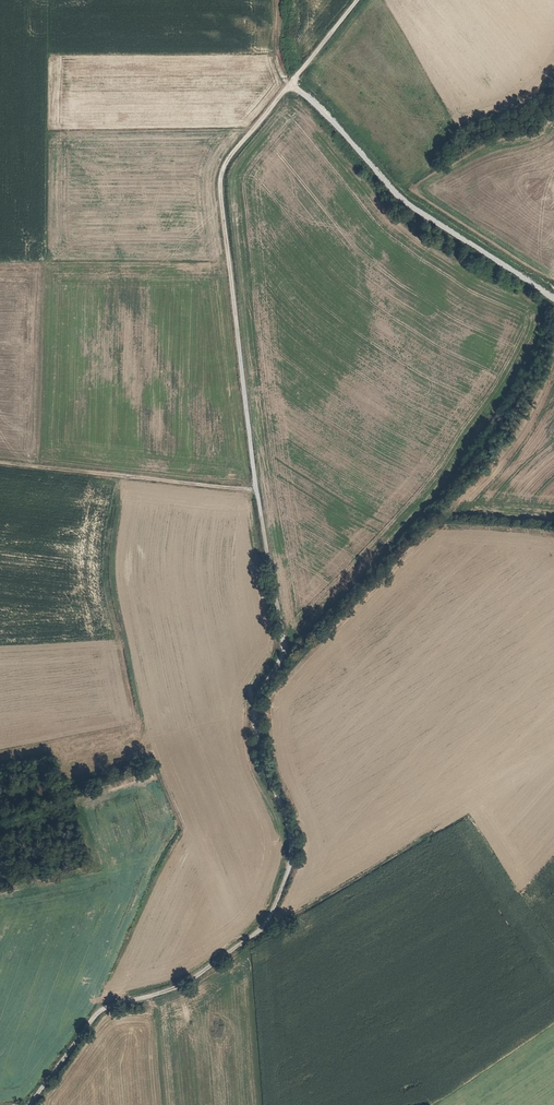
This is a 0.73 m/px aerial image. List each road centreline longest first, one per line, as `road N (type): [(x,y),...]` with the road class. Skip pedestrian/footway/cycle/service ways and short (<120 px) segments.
road 1 (track): [(0,462),(257,489),(224,183),(291,84),(400,196),(553,297)]
road 2 (track): [(257,489),(283,655),(259,695),(254,741),(288,822),(287,876),(260,930),(198,976),(101,1010),(27,1104)]

